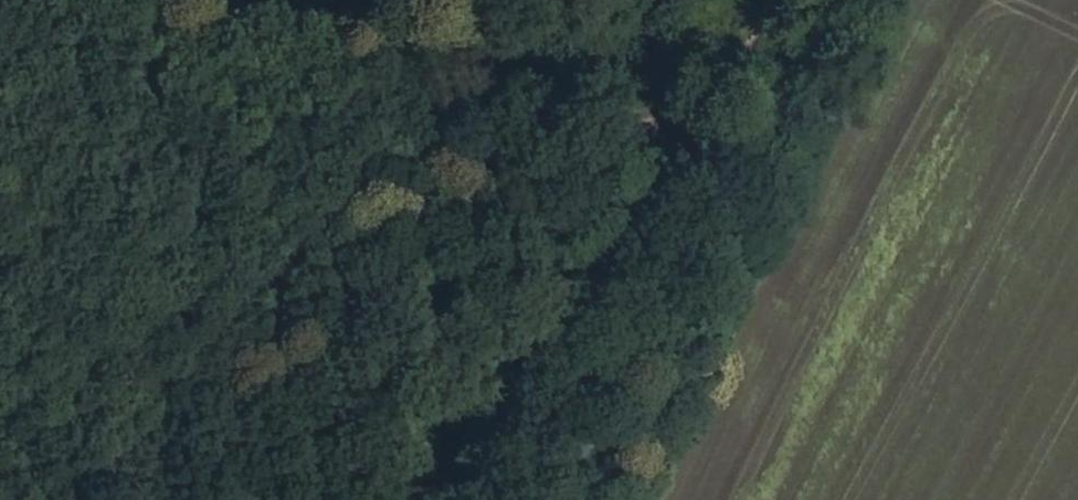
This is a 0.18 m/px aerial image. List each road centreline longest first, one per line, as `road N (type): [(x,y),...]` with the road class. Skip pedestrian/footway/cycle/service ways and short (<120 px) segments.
road 1 (track): [(776,0),(623,258),(437,499)]
road 2 (track): [(193,0),(694,140)]

